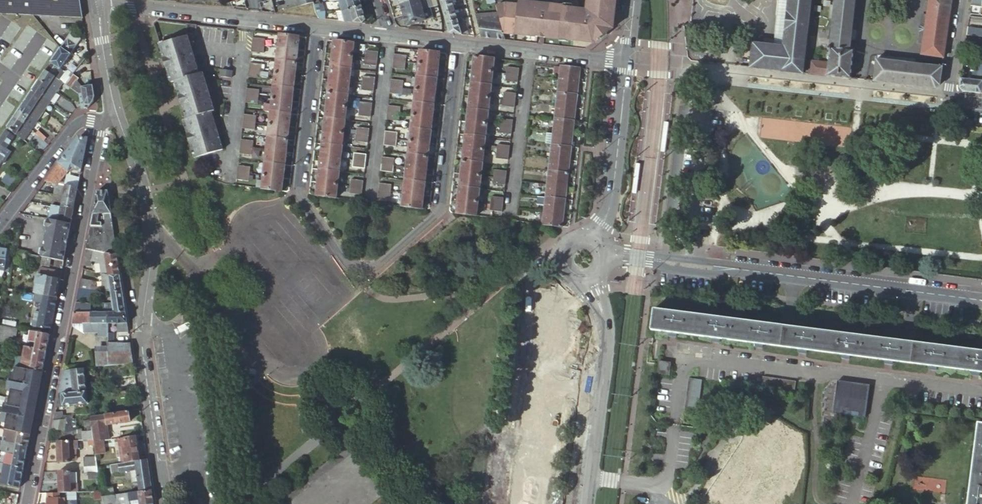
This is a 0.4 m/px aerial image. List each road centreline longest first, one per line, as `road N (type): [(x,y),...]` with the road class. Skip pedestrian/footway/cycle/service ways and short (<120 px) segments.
road 1 (residential): [(320,24),(299,185),(359,267),(384,260),(438,211),(461,40)]
road 2 (residential): [(165,503),(142,330),(152,225),(119,116)]
road 3 (residential): [(101,124),(26,503)]
road 4 (unclassified): [(981,301),(657,261)]
road 5 (unclassified): [(657,261),(681,70),(673,0)]
road 6 (residential): [(588,279),(607,338),(586,503)]
road 7 (unclassified): [(320,24),(98,0)]
road 8 (unclassified): [(590,240),(611,203),(627,58)]
road 9 (unclassified): [(627,58),(461,40)]
road 10 (unclassified): [(101,124),(75,123),(0,219)]

